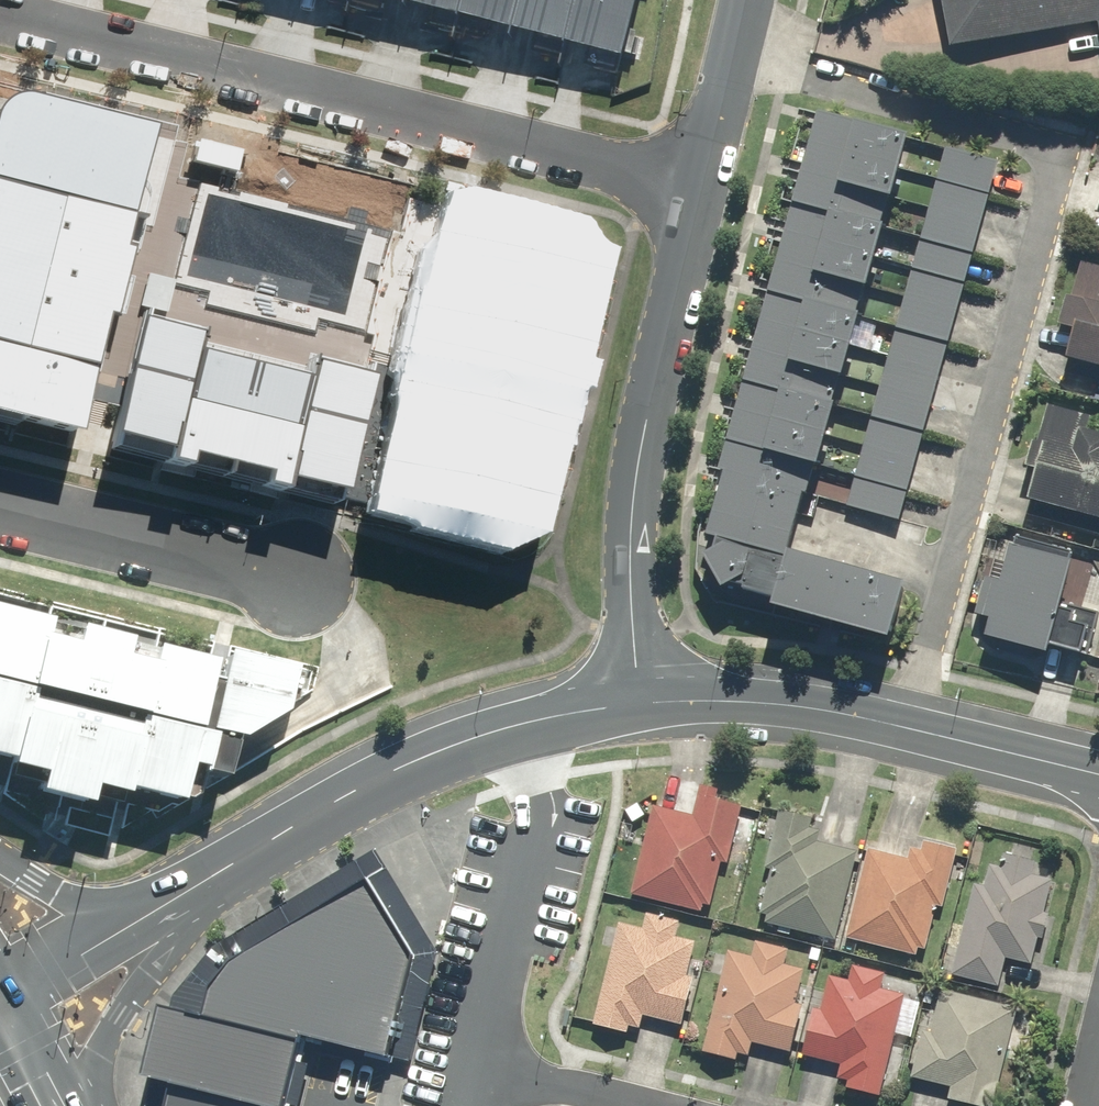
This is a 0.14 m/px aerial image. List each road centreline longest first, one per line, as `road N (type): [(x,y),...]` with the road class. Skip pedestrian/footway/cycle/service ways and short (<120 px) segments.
road 1 (residential): [(729,60),(1031,139),(1049,158),(1053,180),(904,729)]
road 2 (residential): [(0,15),(696,188)]
road 3 (tertiary): [(696,188),(637,447),(628,527),(624,588),(645,705)]
road 4 (secondary): [(202,883),(359,786),(452,743),(528,719),(645,705)]
road 5 (residential): [(0,505),(292,573)]
road 6 (secondary): [(645,705),(737,699),(823,708),(904,729)]
road 7 (secondary): [(202,883),(163,920),(114,1022),(91,1105)]
road 8 (secondary): [(10,987),(202,883)]
road 9 (secondary): [(0,852),(64,889),(109,894),(202,883)]
road 10 (secondary): [(904,729),(1098,776)]
road 11 (residential): [(495,1105),(520,1090),(555,1085),(651,1105)]
road 12 (tertiary): [(729,60),(696,188)]
road 13 (secondary): [(10,987),(67,1105)]

